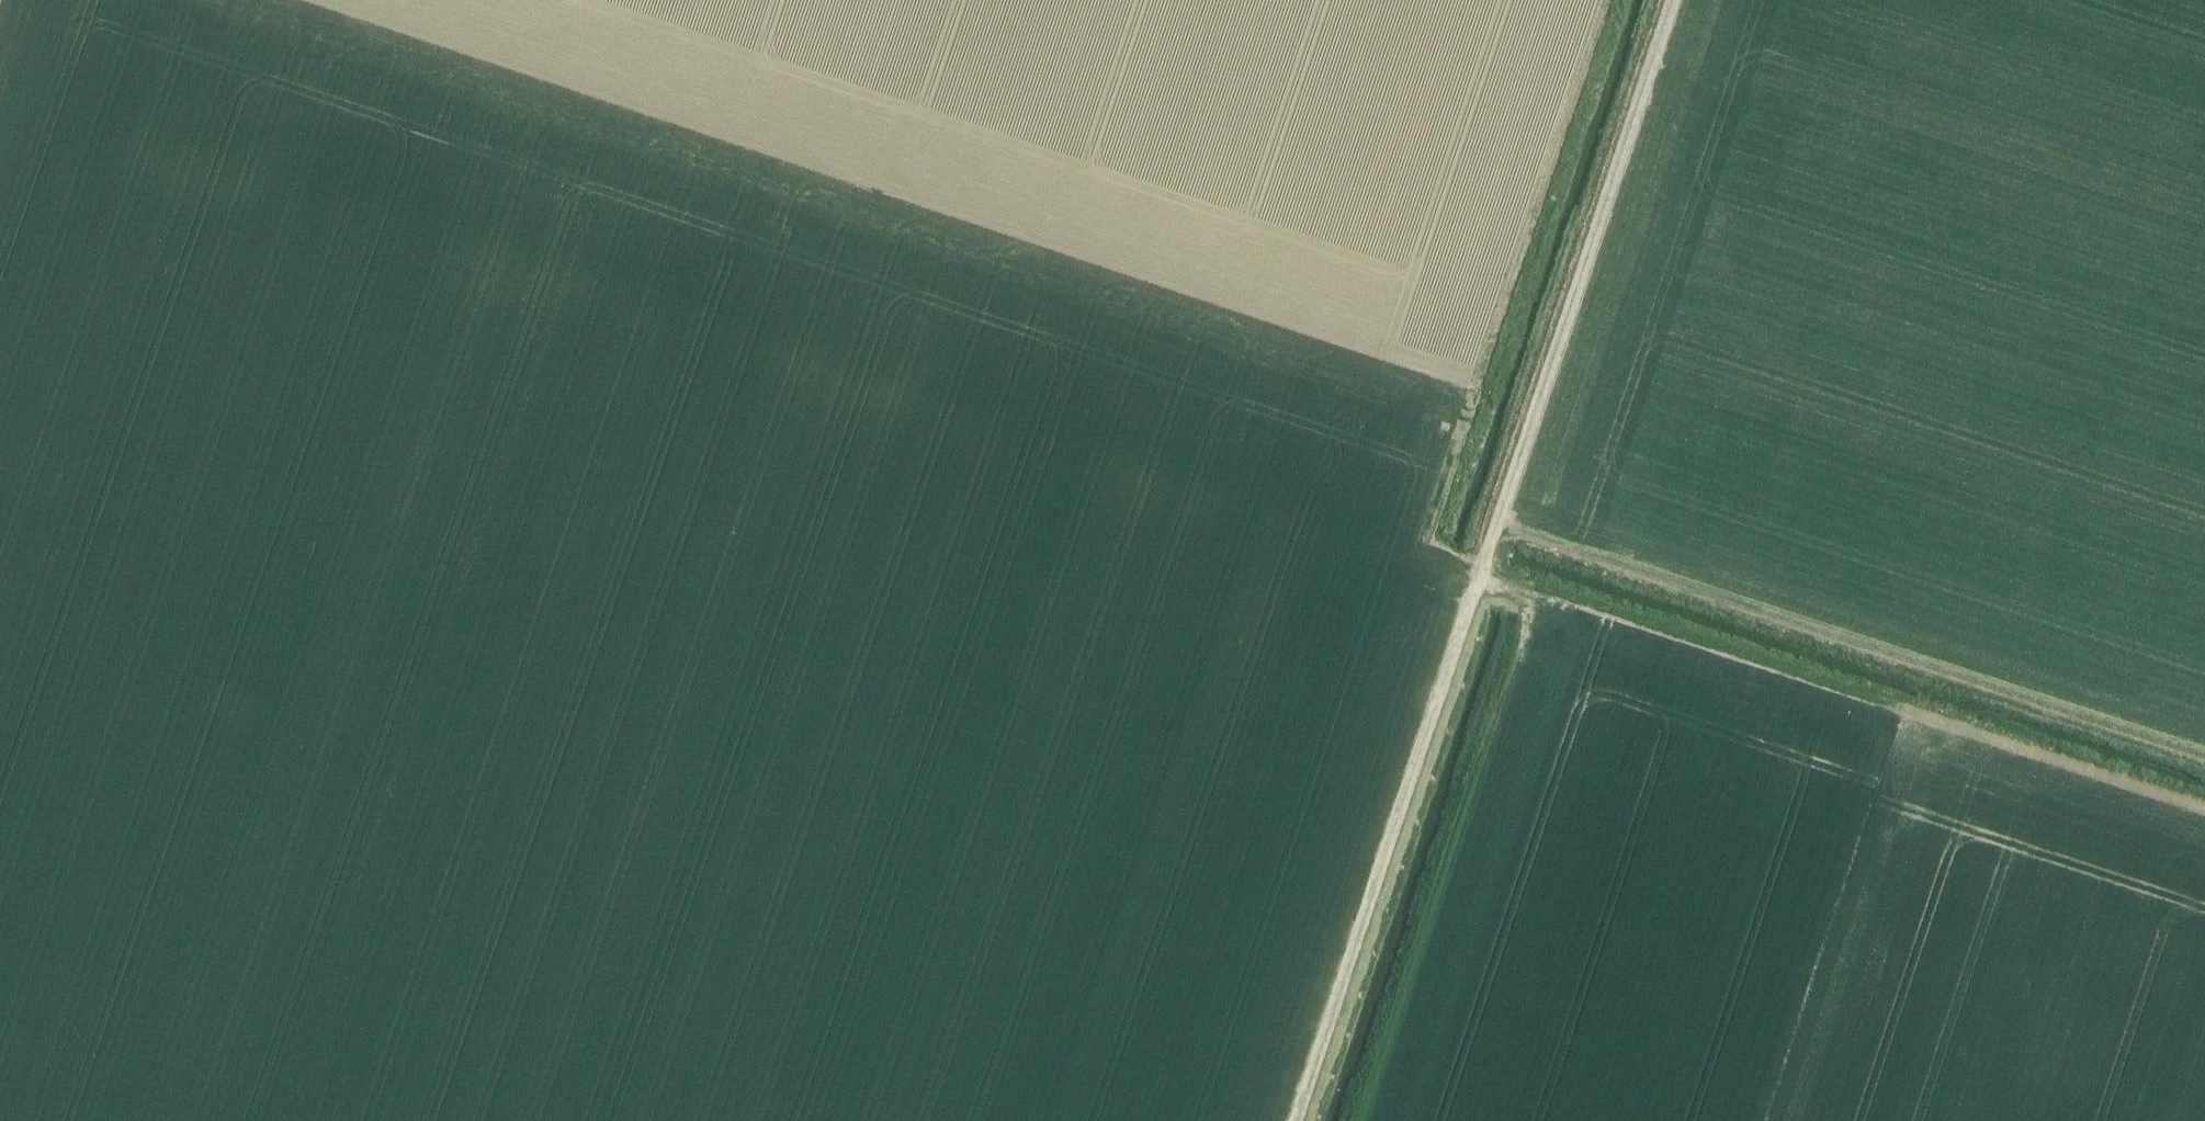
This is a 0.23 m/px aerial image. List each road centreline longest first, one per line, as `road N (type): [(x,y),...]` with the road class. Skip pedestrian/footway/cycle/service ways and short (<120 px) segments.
road 1 (track): [(1302,1120),(1671,0)]

